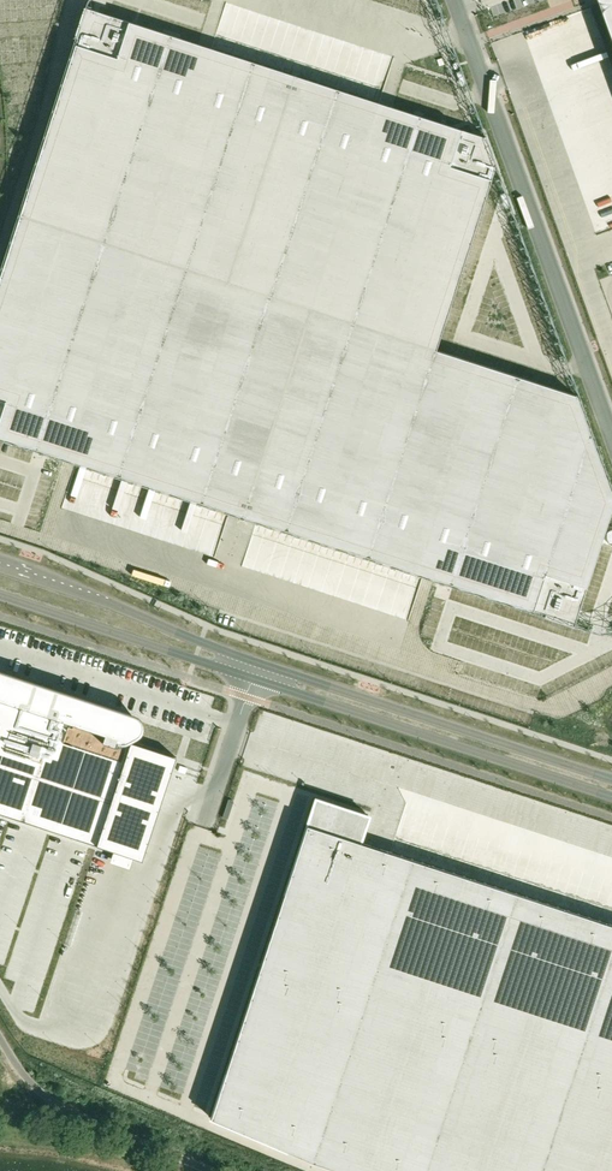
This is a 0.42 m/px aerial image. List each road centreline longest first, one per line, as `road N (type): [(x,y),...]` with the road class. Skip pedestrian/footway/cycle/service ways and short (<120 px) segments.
road 1 (unclassified): [(611,779),(220,651),(0,568)]
road 2 (unclassified): [(0,595),(611,797)]
road 3 (unclassified): [(213,1170),(61,1105),(30,1080),(0,1037)]

